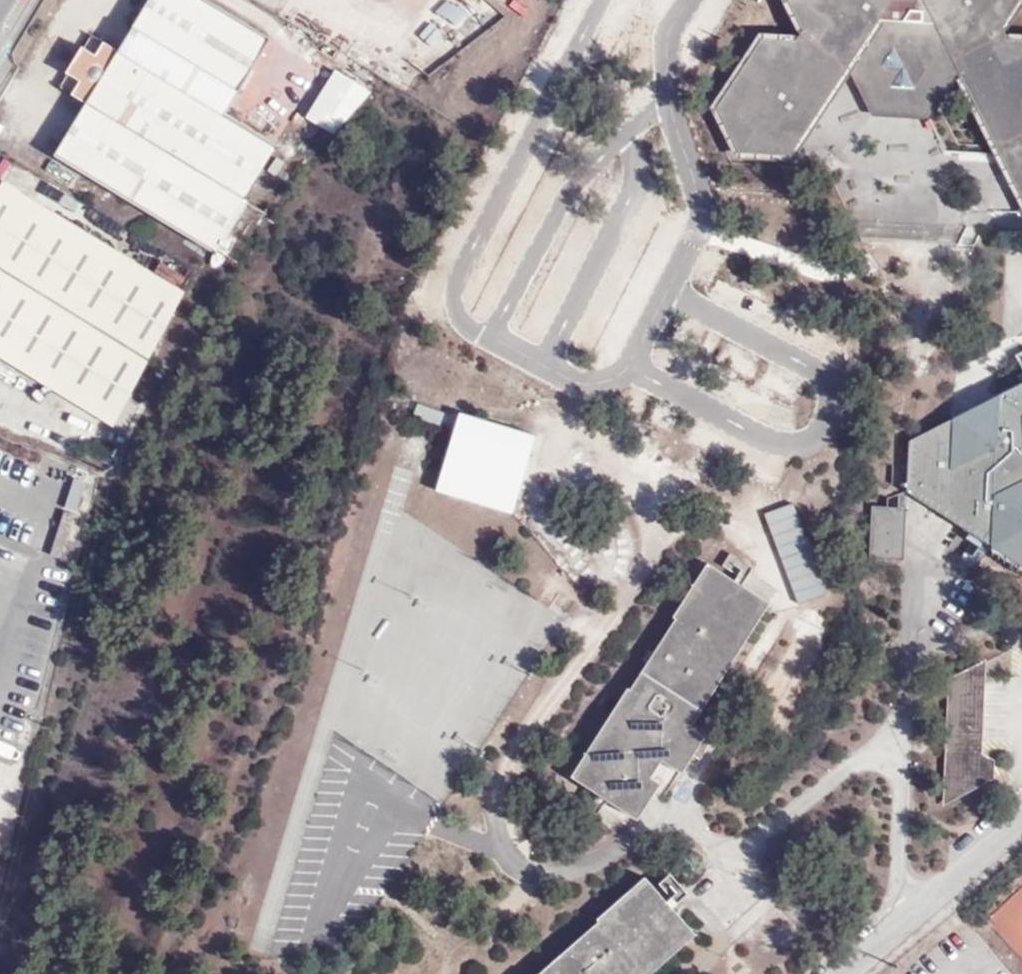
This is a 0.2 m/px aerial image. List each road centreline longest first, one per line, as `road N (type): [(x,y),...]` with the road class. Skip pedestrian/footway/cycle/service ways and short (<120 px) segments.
road 1 (tertiary): [(842,973),(1021,821)]

